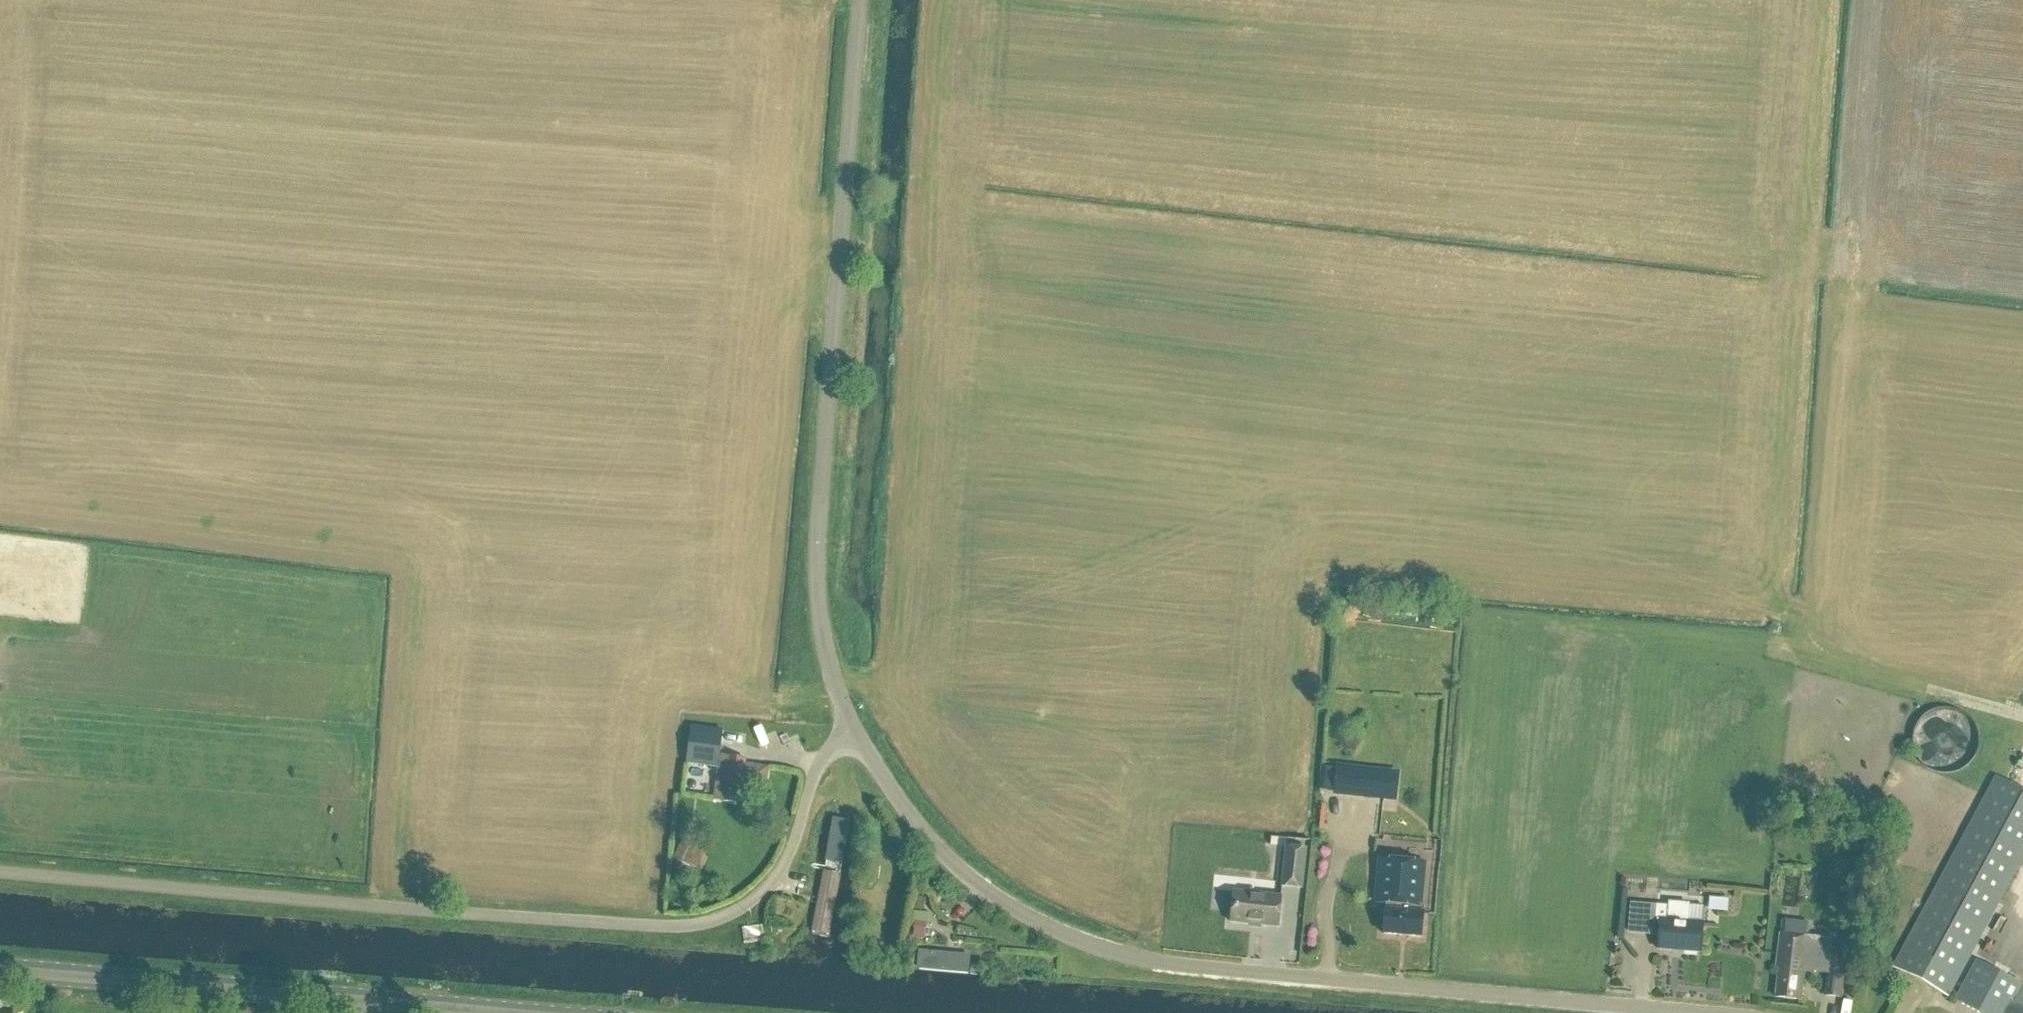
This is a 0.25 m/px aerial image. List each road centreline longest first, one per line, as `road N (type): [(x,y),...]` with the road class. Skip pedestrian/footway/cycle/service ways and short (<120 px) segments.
road 1 (unclassified): [(852,728),(827,754),(794,843),(769,885),(733,913),(690,927),(0,873)]
road 2 (unclassified): [(1669,1012),(1177,971),(1091,946),(985,891),(943,854),(905,812),(852,728)]
road 3 (unclassified): [(852,728),(825,651),(816,567),(859,0)]
road 4 (secondary): [(498,1012),(0,973)]

